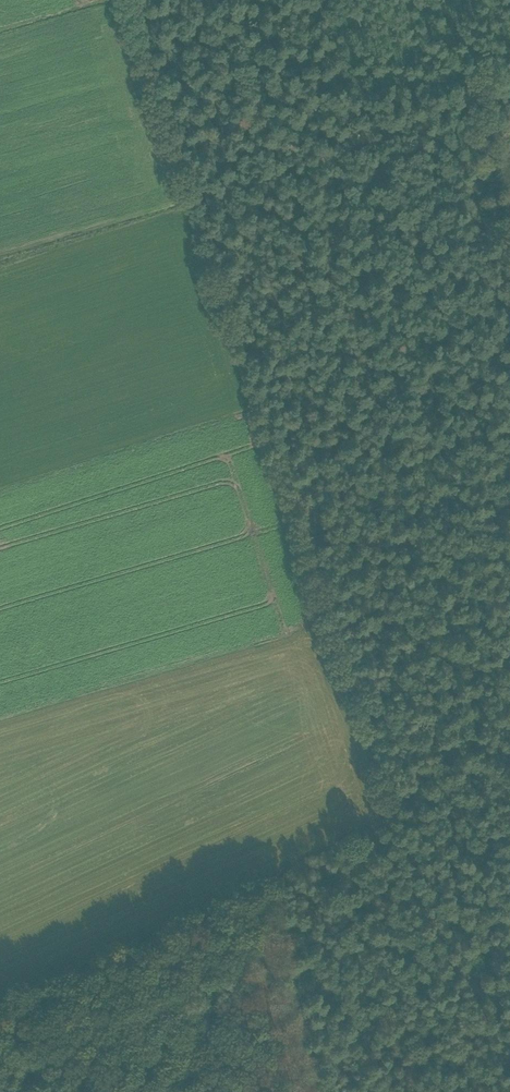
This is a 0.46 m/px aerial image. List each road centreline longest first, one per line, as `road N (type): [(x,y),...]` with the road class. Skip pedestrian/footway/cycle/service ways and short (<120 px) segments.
road 1 (track): [(474,75),(509,258)]

